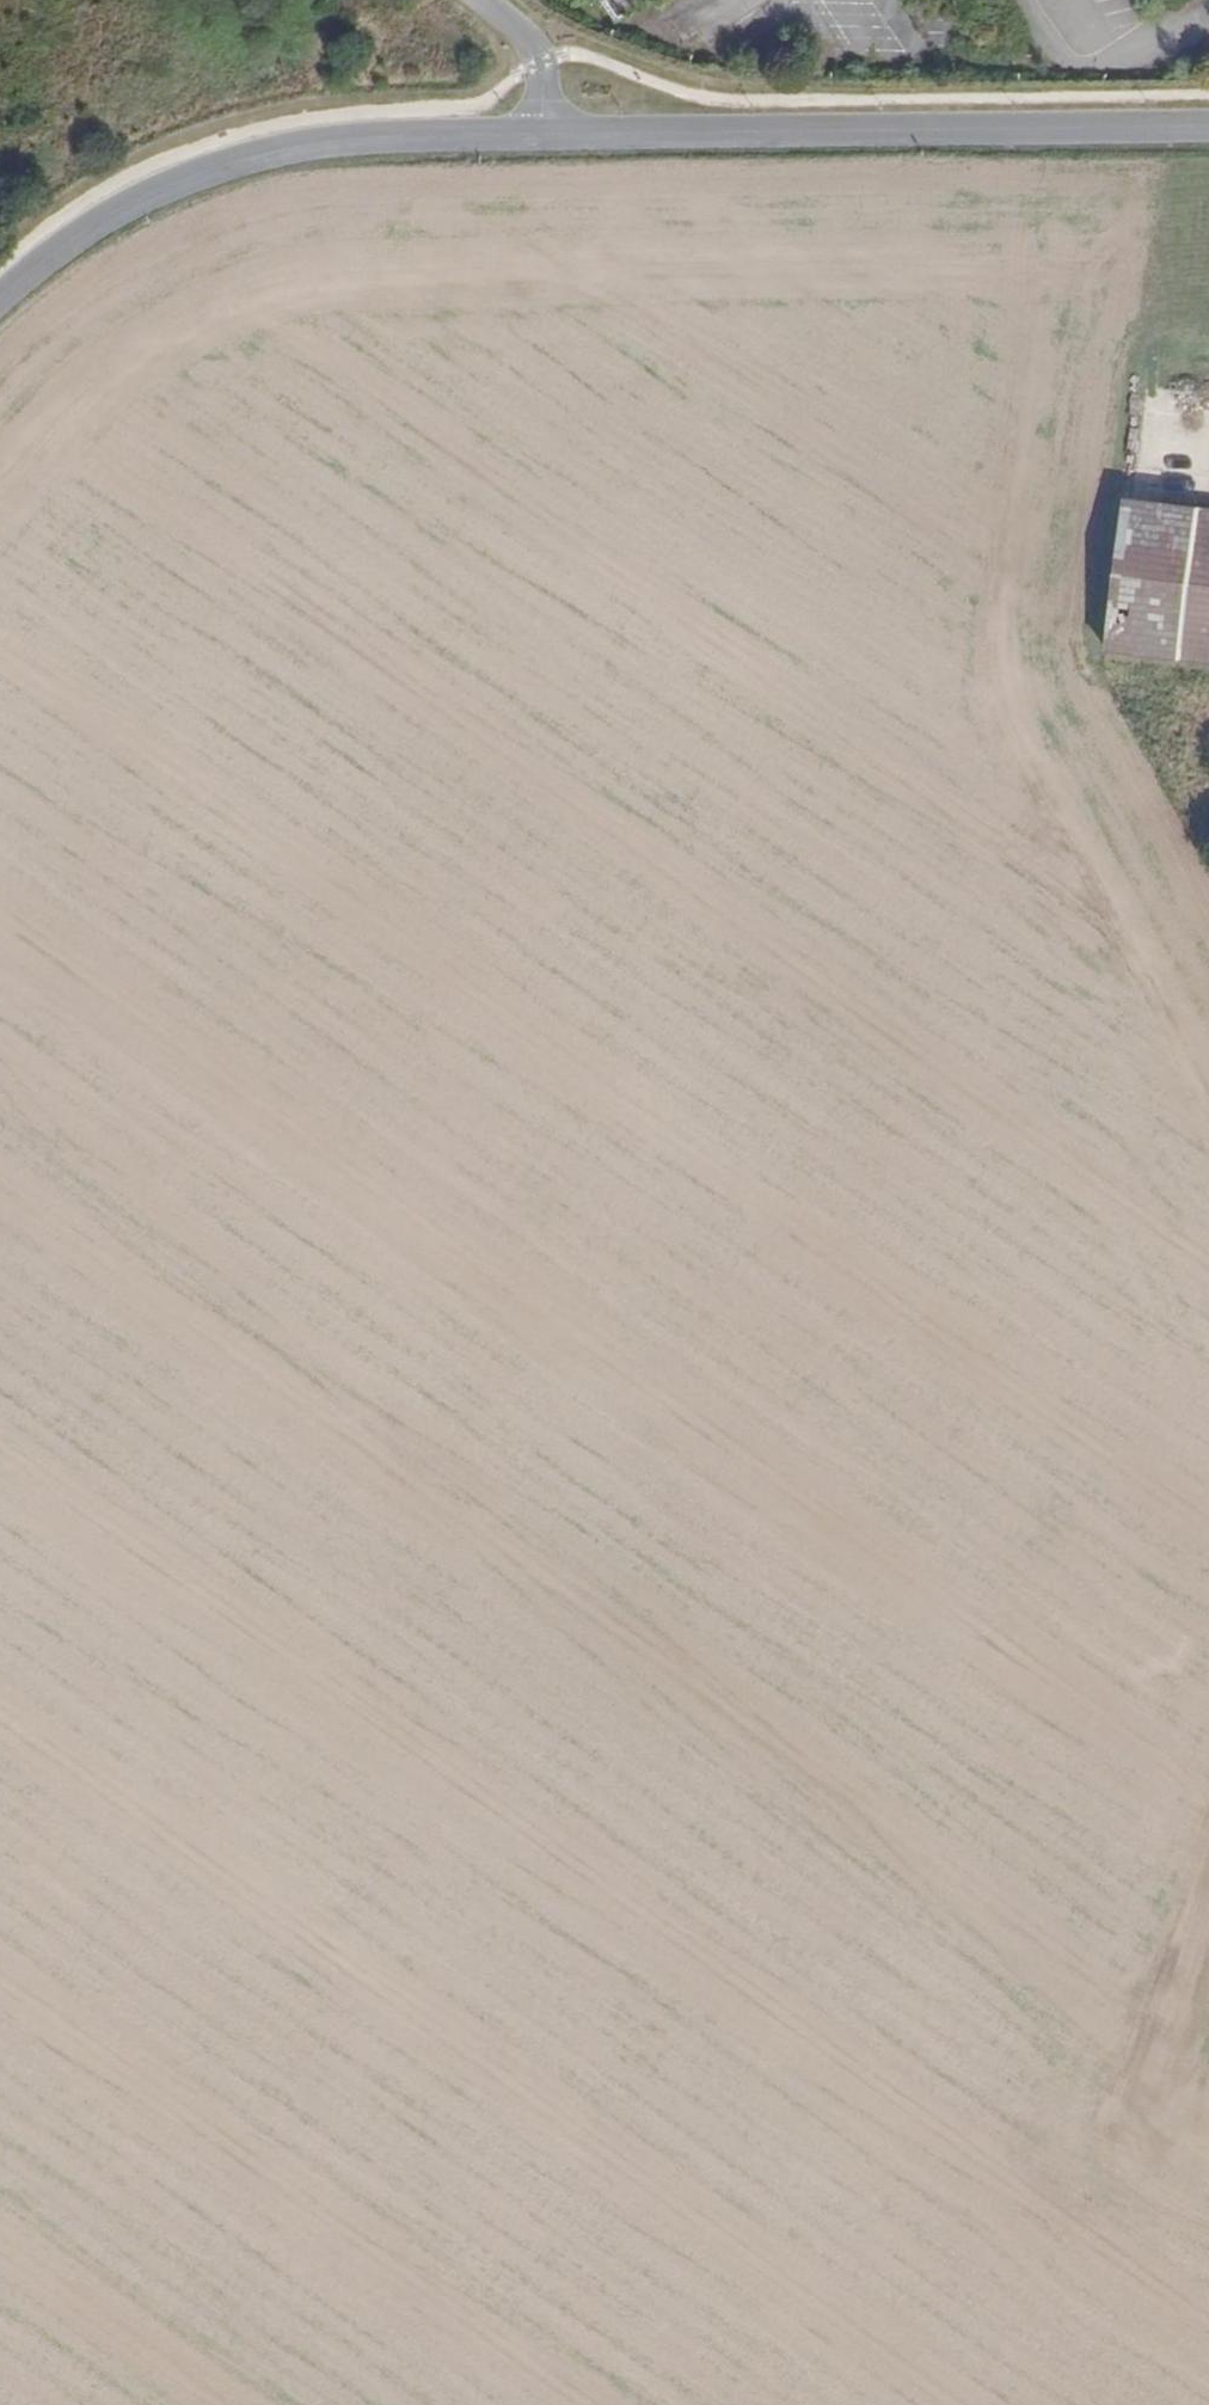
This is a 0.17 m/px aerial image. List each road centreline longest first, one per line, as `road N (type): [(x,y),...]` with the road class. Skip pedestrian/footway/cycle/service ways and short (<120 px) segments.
road 1 (unclassified): [(545,134),(1208,126)]
road 2 (unclassified): [(0,300),(107,218),(229,165),(381,138),(545,134)]
road 3 (unclassified): [(480,0),(526,38),(541,63),(545,134)]

